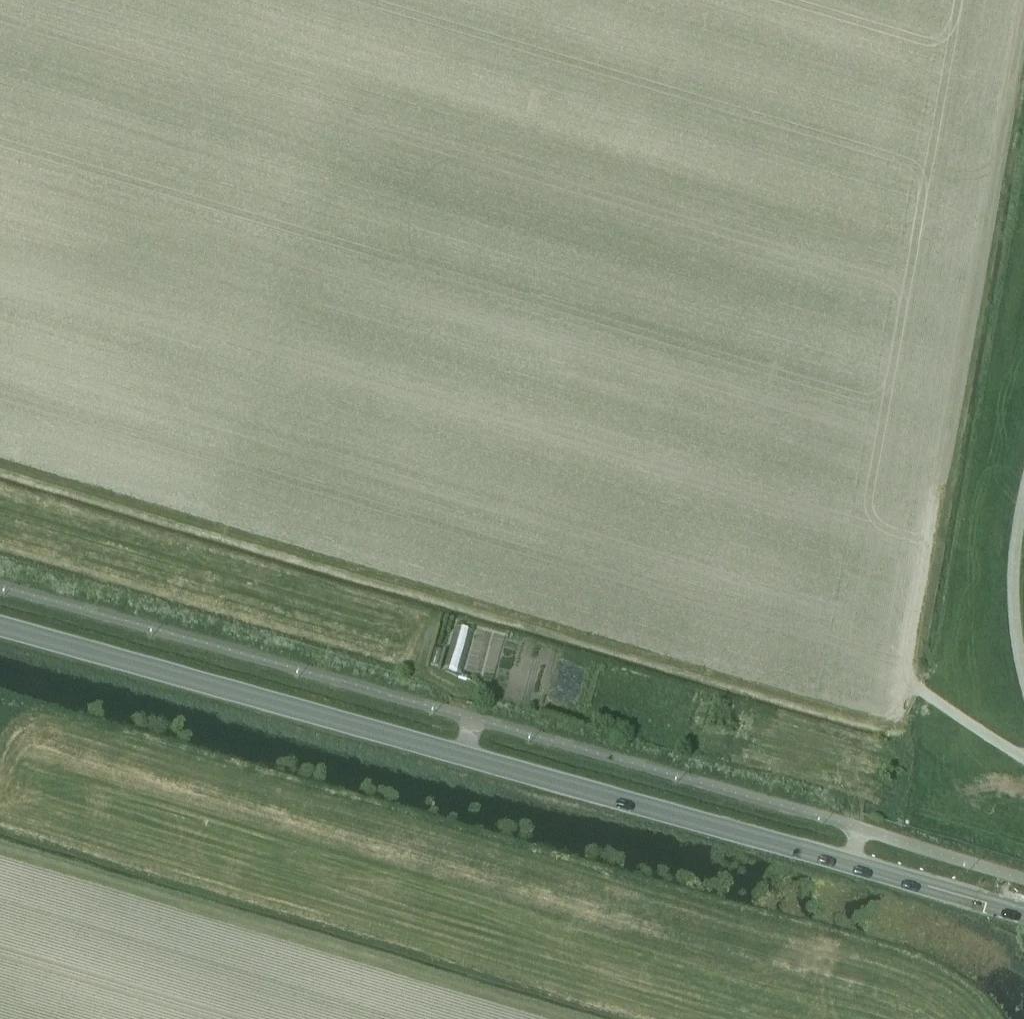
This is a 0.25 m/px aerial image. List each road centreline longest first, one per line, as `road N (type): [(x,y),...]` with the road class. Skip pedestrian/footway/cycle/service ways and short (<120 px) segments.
road 1 (tertiary): [(1023,913),(0,627)]
road 2 (track): [(917,689),(1023,756)]

